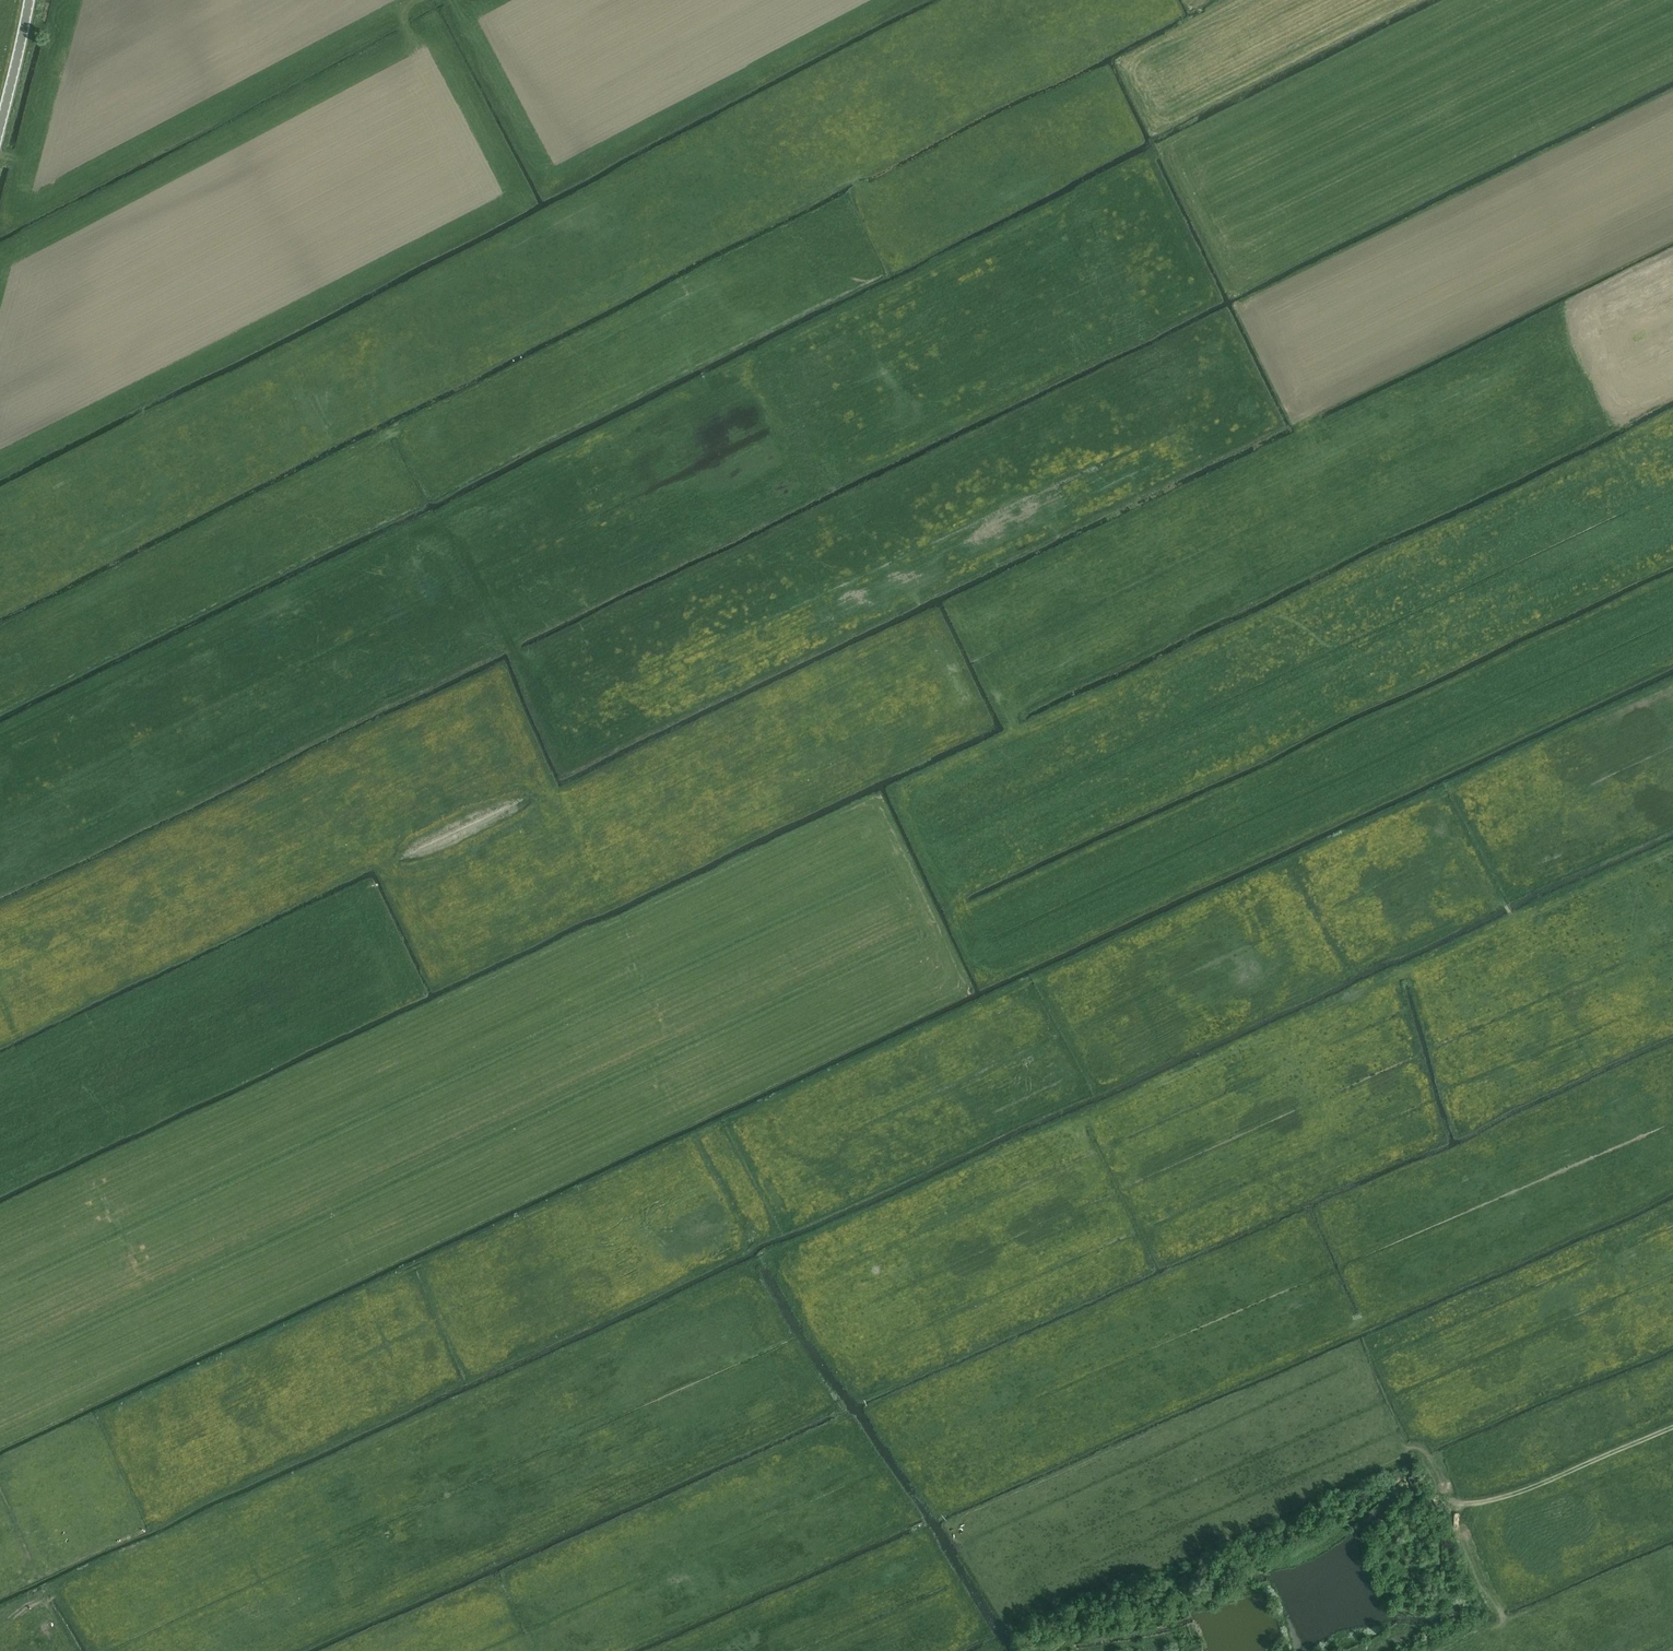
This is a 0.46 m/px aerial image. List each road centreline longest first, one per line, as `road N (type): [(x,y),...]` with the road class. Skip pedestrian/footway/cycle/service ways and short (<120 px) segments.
road 1 (track): [(1672,1425),(1491,1501),(1455,1505)]
road 2 (unclassified): [(0,123),(31,0)]

